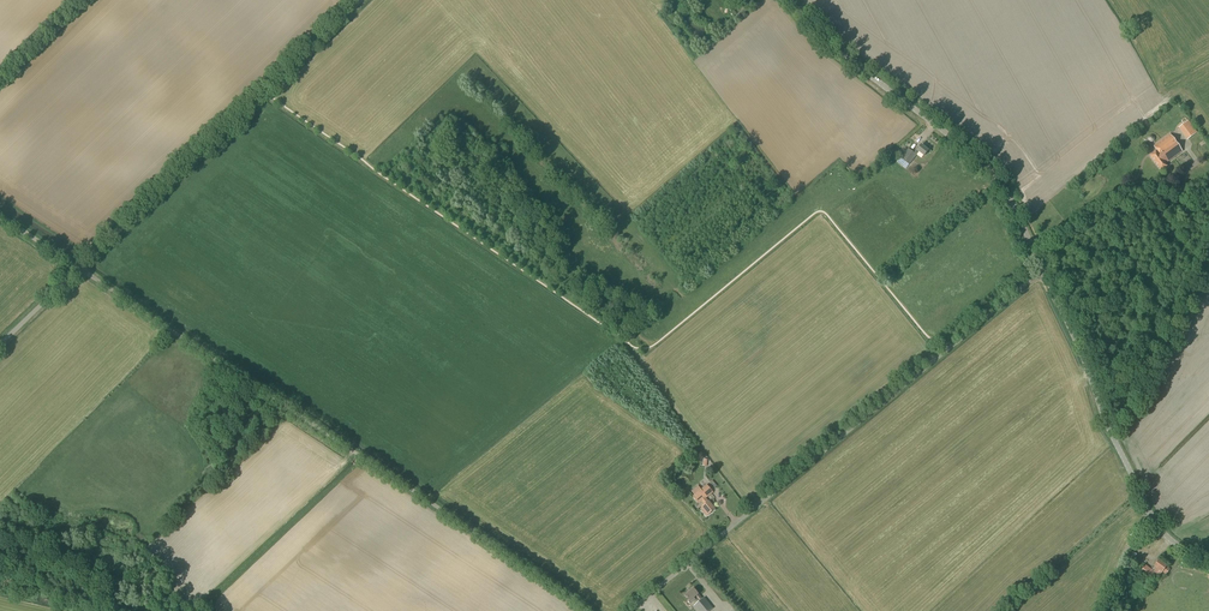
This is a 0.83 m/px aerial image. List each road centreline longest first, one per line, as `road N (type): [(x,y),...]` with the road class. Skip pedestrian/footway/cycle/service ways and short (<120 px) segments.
road 1 (unclassified): [(585,610),(80,269)]
road 2 (unclassified): [(1044,270),(625,610)]
road 3 (unclassified): [(80,269),(361,0)]
road 4 (unclassified): [(1044,270),(995,176),(817,34),(789,0)]
road 5 (unclassified): [(1153,518),(1044,270)]

